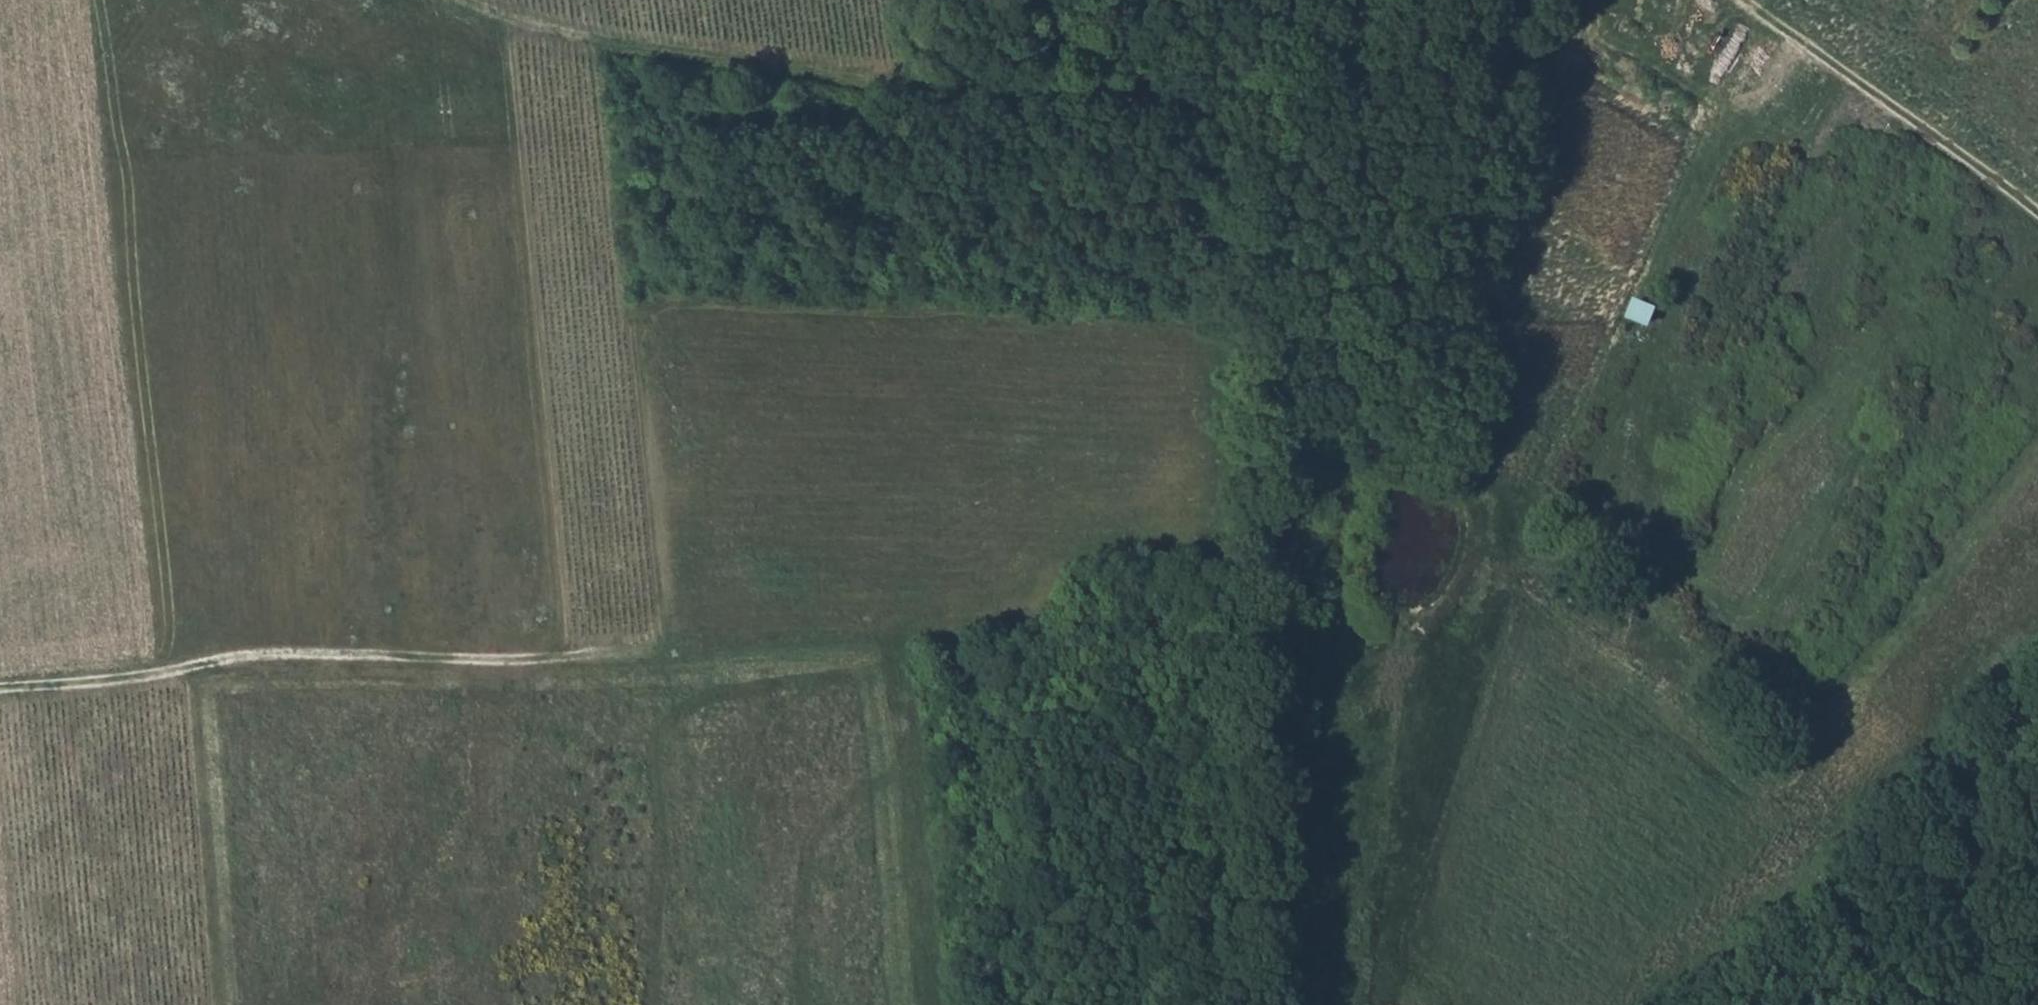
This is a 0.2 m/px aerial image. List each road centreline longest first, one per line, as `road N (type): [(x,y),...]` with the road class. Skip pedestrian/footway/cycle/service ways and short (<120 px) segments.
road 1 (track): [(2037,203),(1756,0)]

